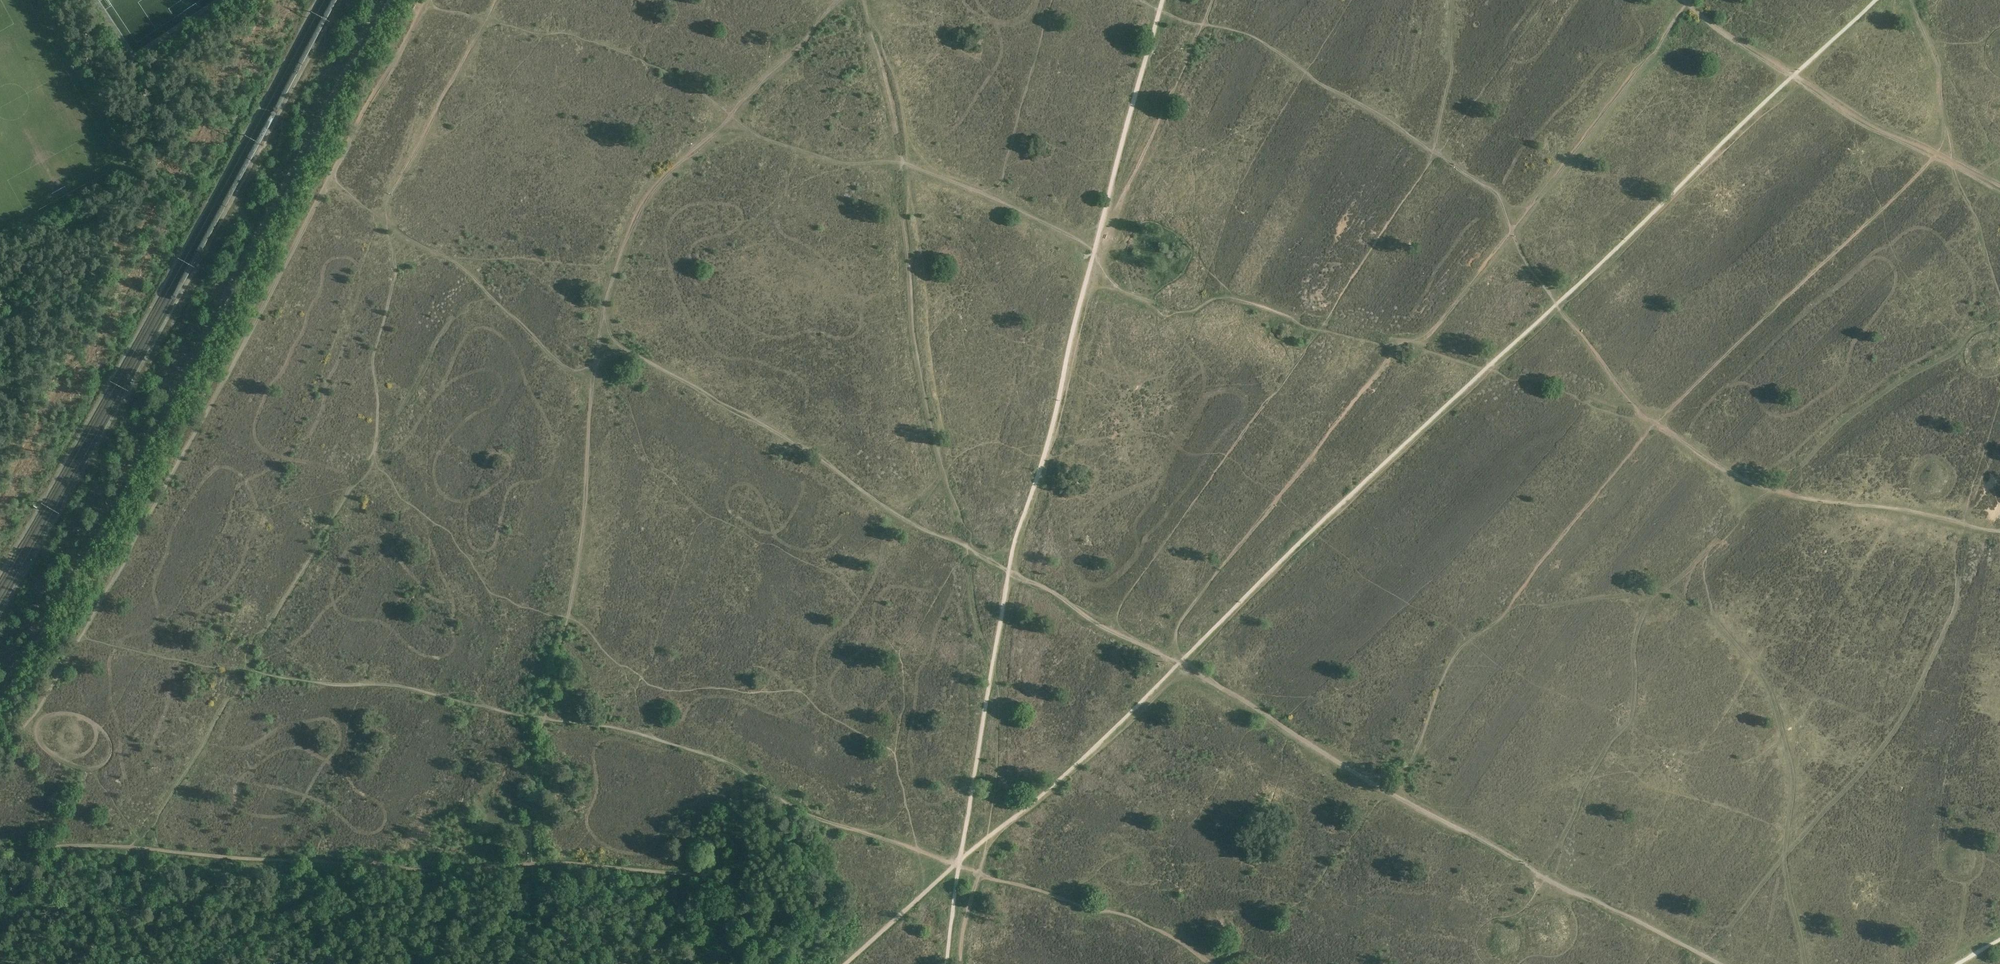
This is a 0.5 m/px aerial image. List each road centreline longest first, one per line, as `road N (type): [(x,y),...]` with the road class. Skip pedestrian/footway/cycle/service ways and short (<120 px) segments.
road 1 (track): [(428,0),(185,452),(0,772)]
road 2 (track): [(0,847),(688,876),(740,890),(759,927),(794,963)]

